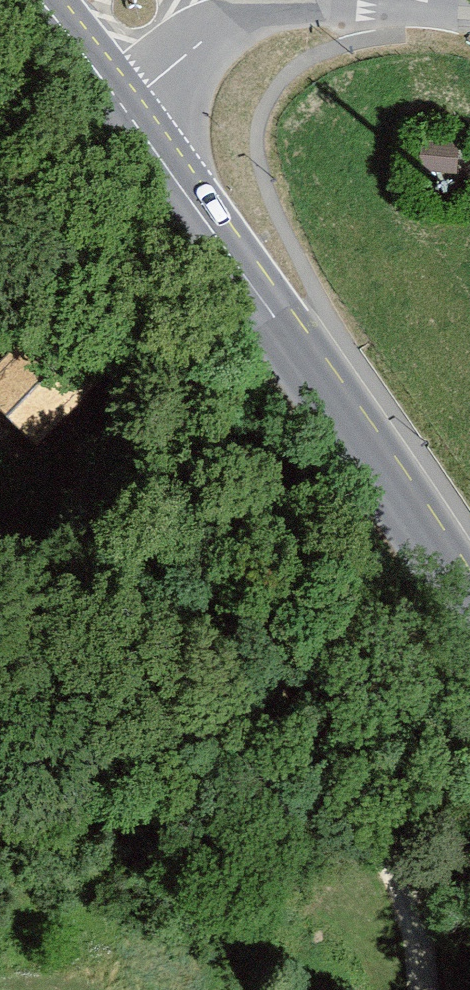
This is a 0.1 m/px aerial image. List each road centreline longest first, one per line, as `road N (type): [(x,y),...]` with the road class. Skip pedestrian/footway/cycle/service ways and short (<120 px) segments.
road 1 (tertiary): [(469,605),(392,477),(123,106)]
road 2 (track): [(0,626),(154,595),(190,599),(287,669),(305,700),(318,788)]
road 3 (residential): [(280,0),(198,46),(123,106)]
road 4 (tertiary): [(123,106),(40,0)]

